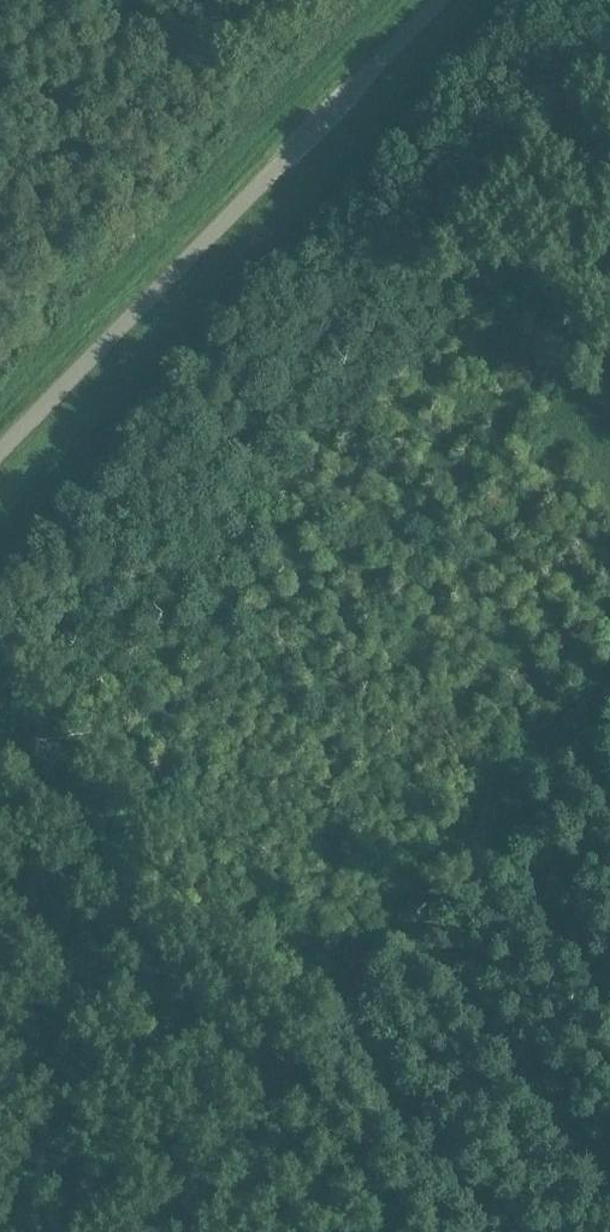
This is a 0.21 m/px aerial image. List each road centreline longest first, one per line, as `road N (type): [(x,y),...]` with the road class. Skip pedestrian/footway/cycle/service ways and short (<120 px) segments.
road 1 (unclassified): [(0,452),(443,0)]

